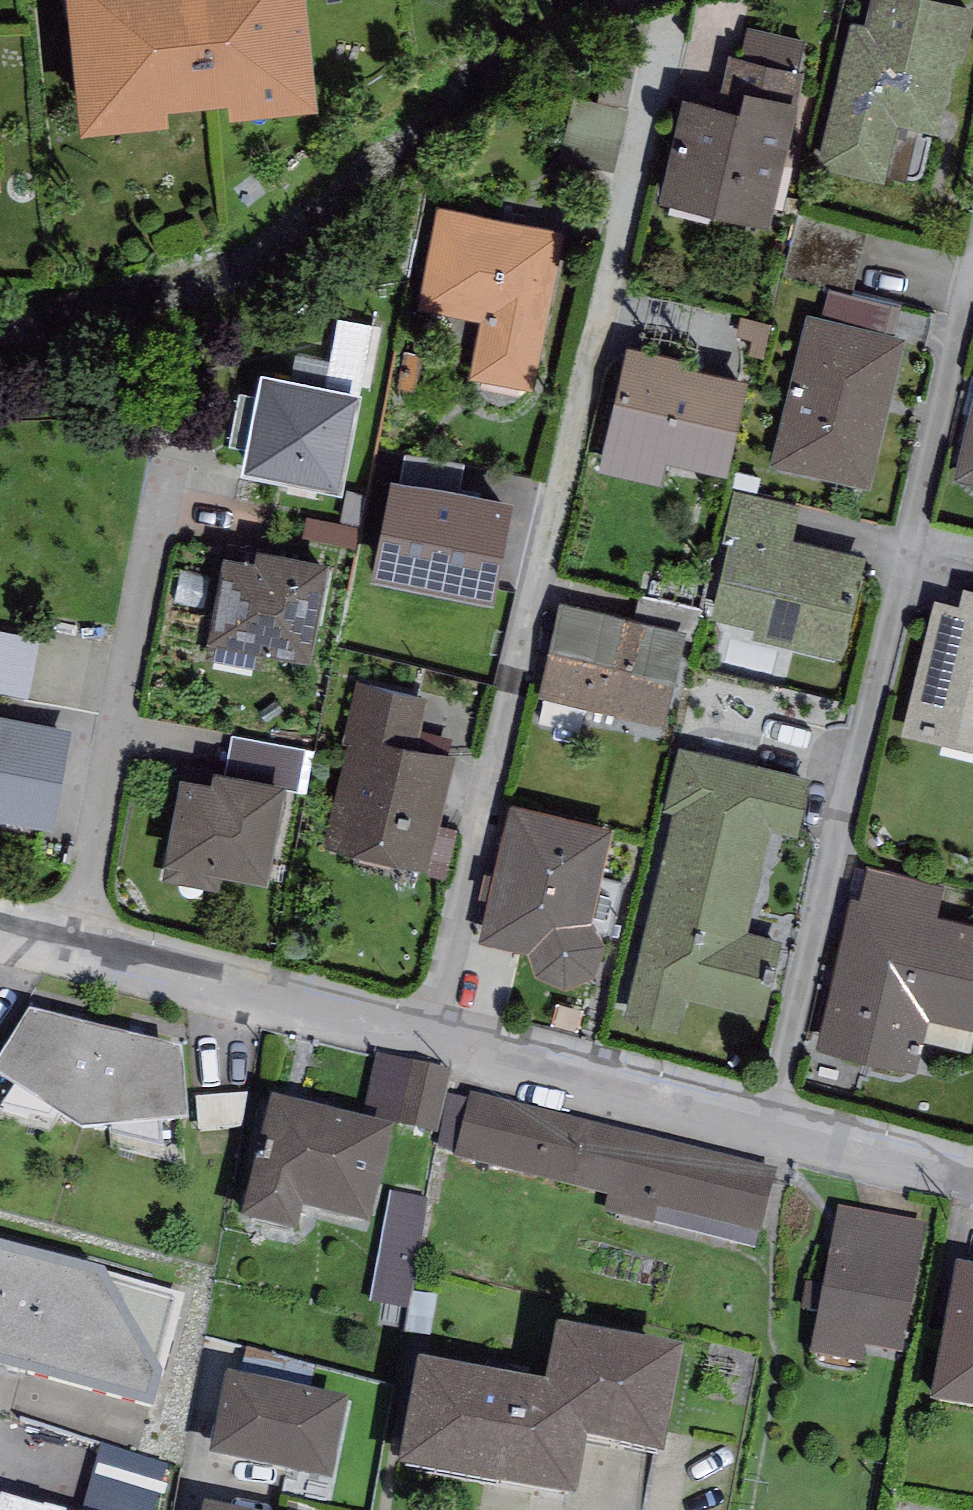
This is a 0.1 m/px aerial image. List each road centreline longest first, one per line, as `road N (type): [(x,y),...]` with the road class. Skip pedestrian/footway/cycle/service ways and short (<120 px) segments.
road 1 (residential): [(785,1111),(972,321)]
road 2 (residential): [(0,923),(785,1111)]
road 3 (residential): [(785,1111),(972,1165)]

